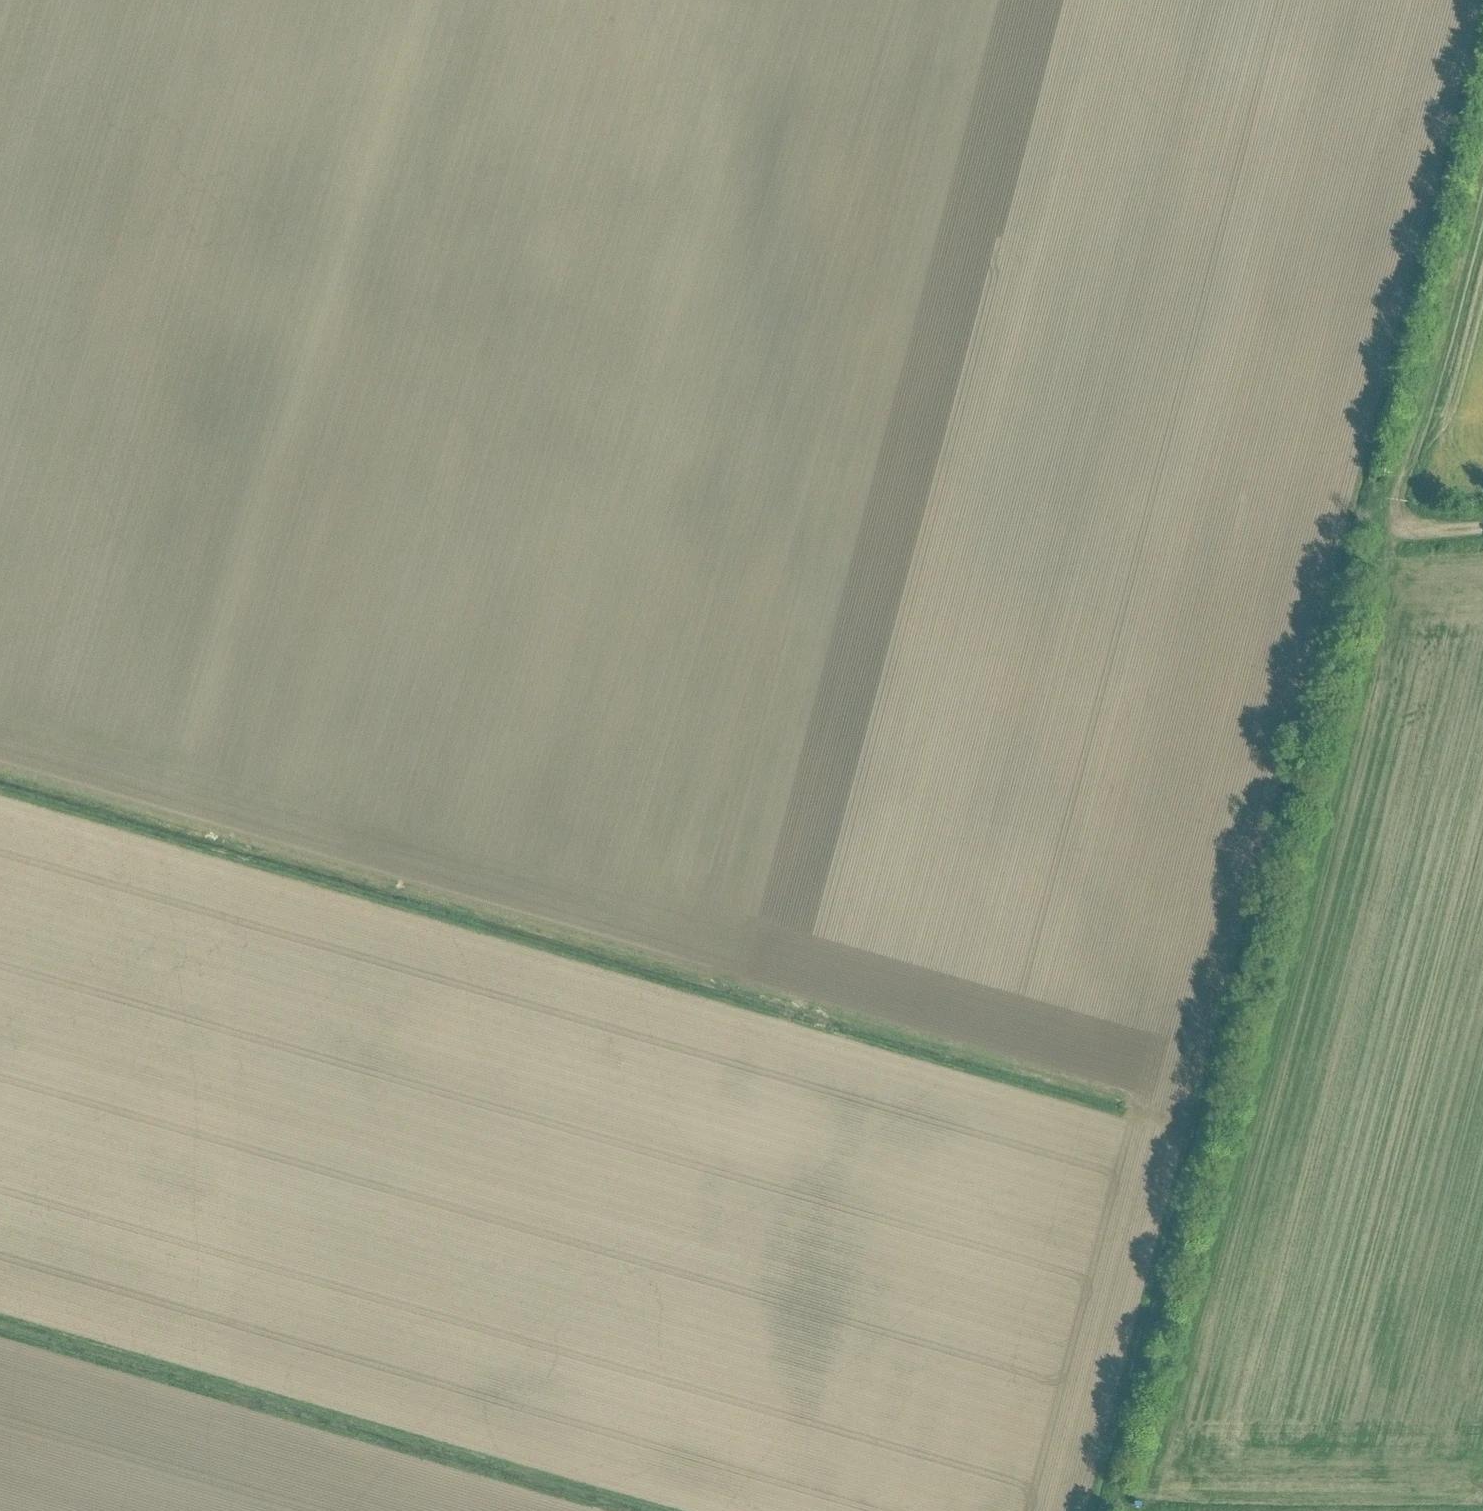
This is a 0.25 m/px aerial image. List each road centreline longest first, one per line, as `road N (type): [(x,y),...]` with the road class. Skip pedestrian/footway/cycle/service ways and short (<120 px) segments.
road 1 (track): [(1482,181),(1401,491),(1413,525),(1482,527)]

